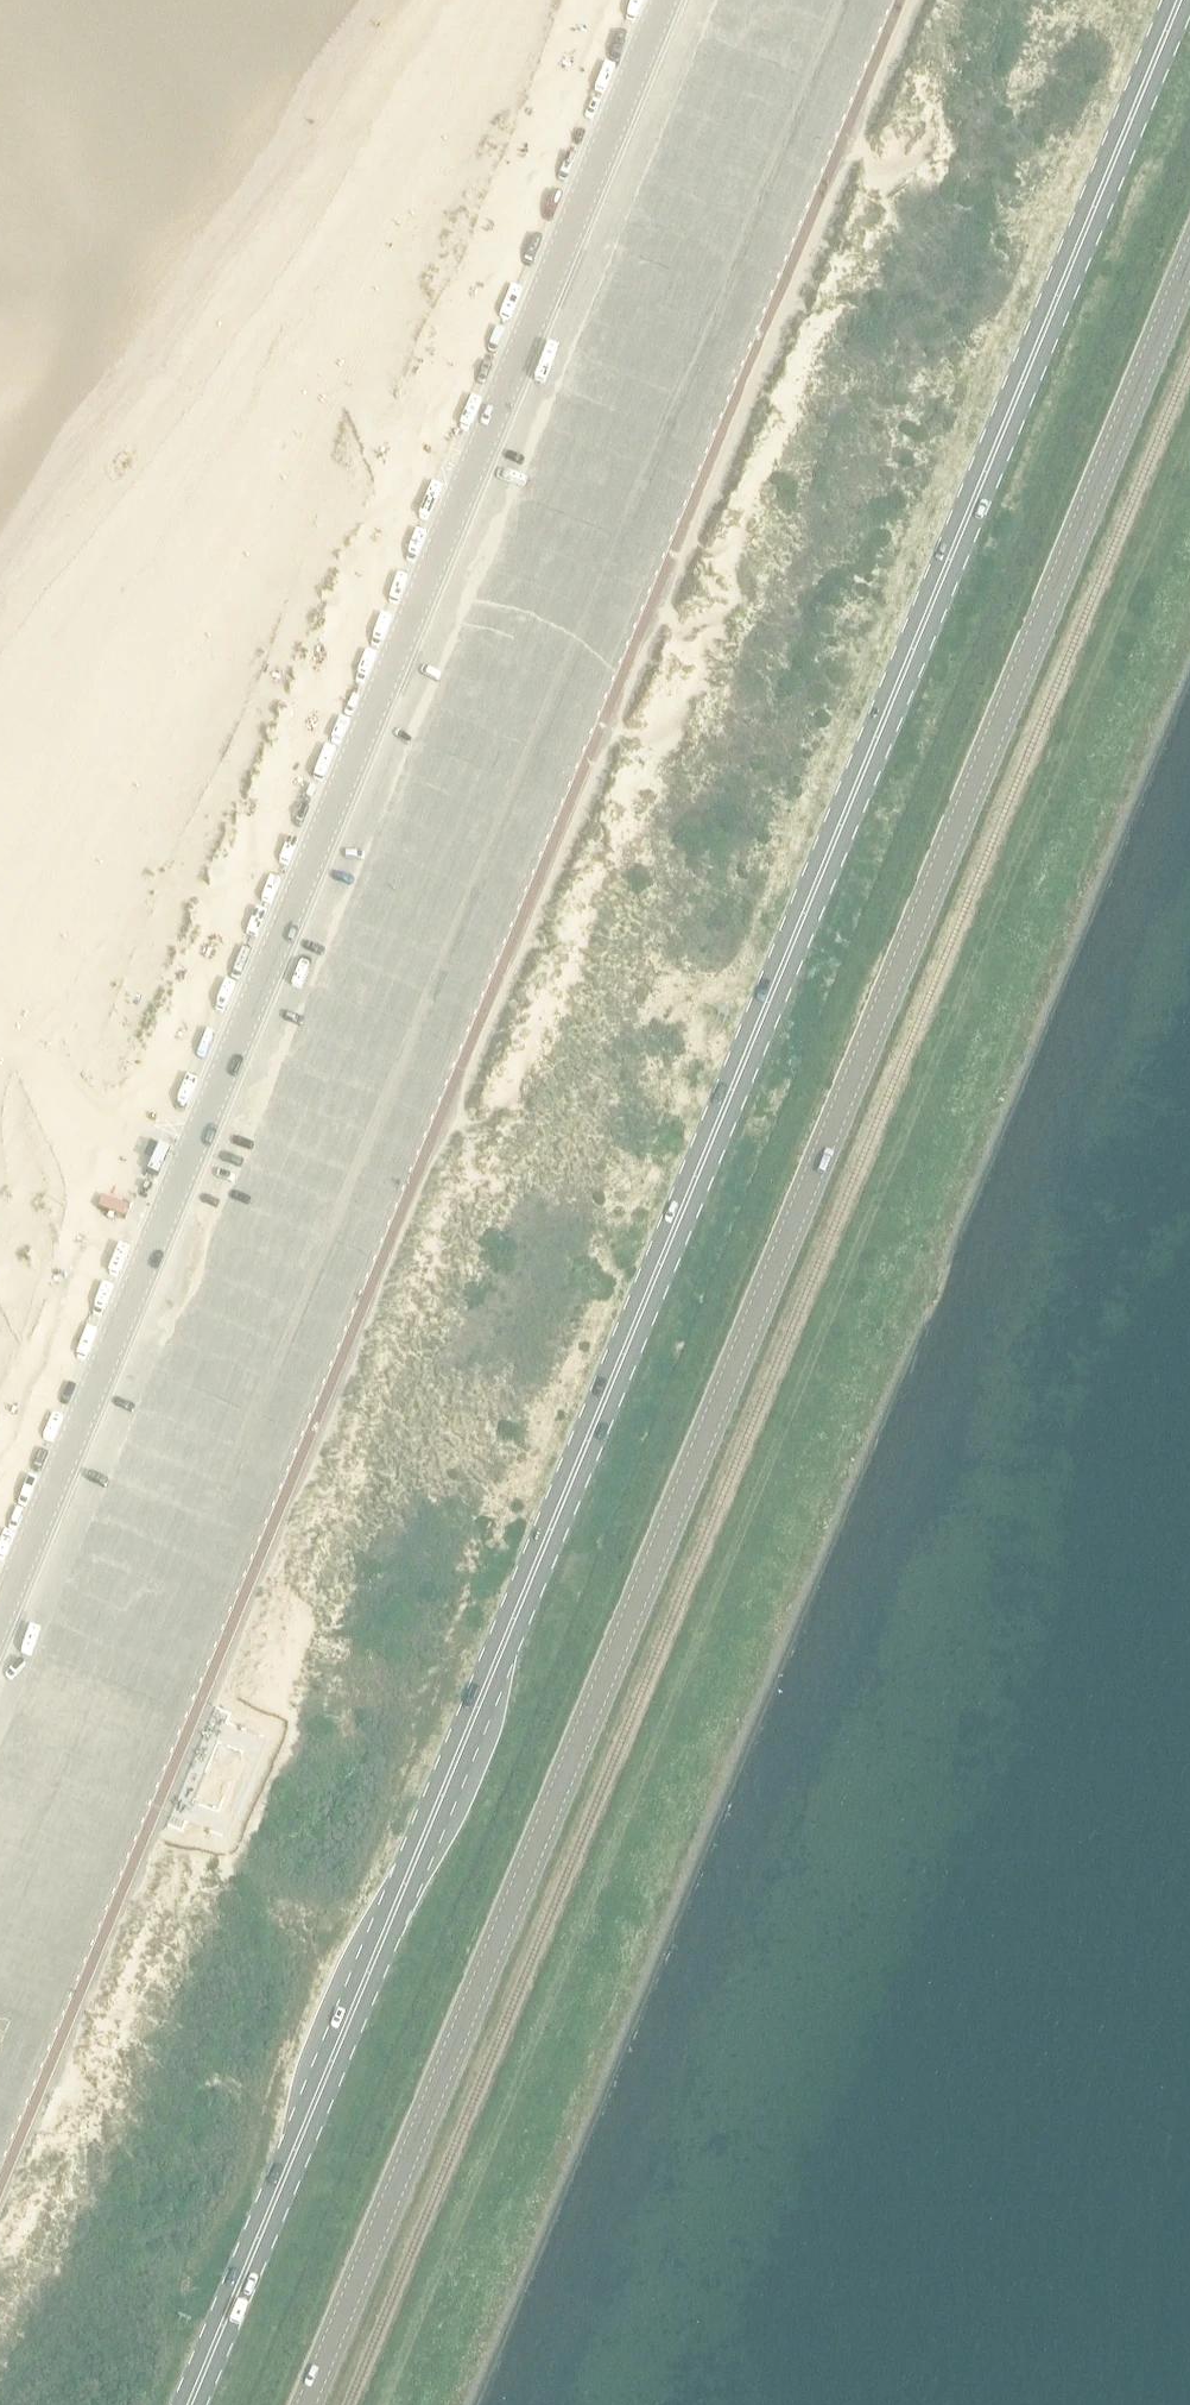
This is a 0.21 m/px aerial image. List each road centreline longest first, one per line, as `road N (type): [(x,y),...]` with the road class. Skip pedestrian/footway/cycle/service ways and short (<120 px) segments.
road 1 (primary): [(188,2404),(1178,0)]
road 2 (tertiary): [(305,2404),(1189,255)]
road 3 (unclassified): [(0,1591),(661,0)]

